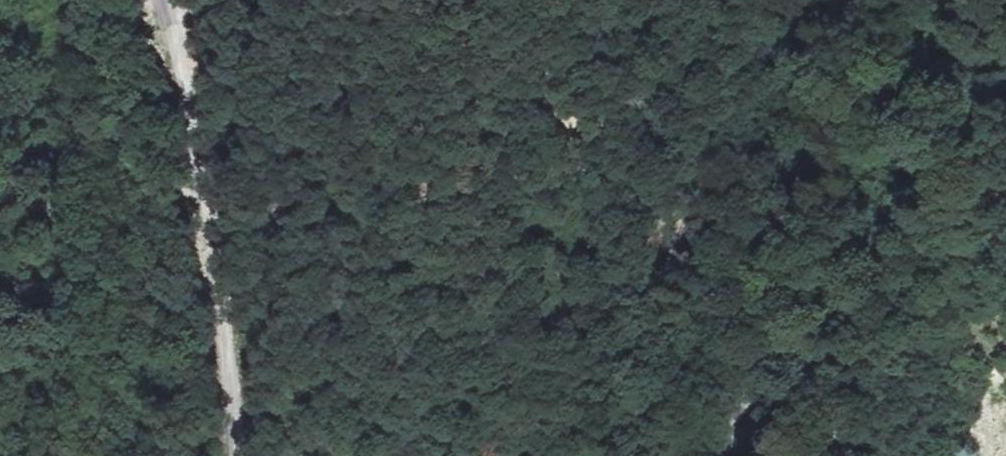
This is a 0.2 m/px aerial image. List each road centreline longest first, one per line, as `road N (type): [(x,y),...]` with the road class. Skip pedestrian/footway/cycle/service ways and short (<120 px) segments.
road 1 (unclassified): [(233,455),(224,340),(159,0)]
road 2 (track): [(733,455),(724,440),(760,396),(821,414),(912,455)]

